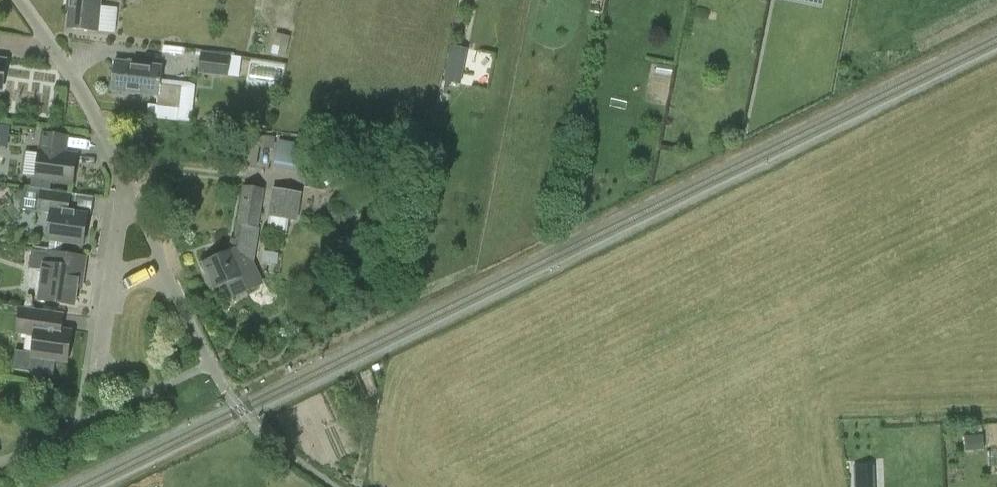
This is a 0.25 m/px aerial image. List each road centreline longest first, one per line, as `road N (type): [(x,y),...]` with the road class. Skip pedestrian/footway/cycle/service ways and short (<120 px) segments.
road 1 (residential): [(111,277),(122,173),(18,0)]
road 2 (residential): [(209,366),(170,281),(142,268),(111,277)]

